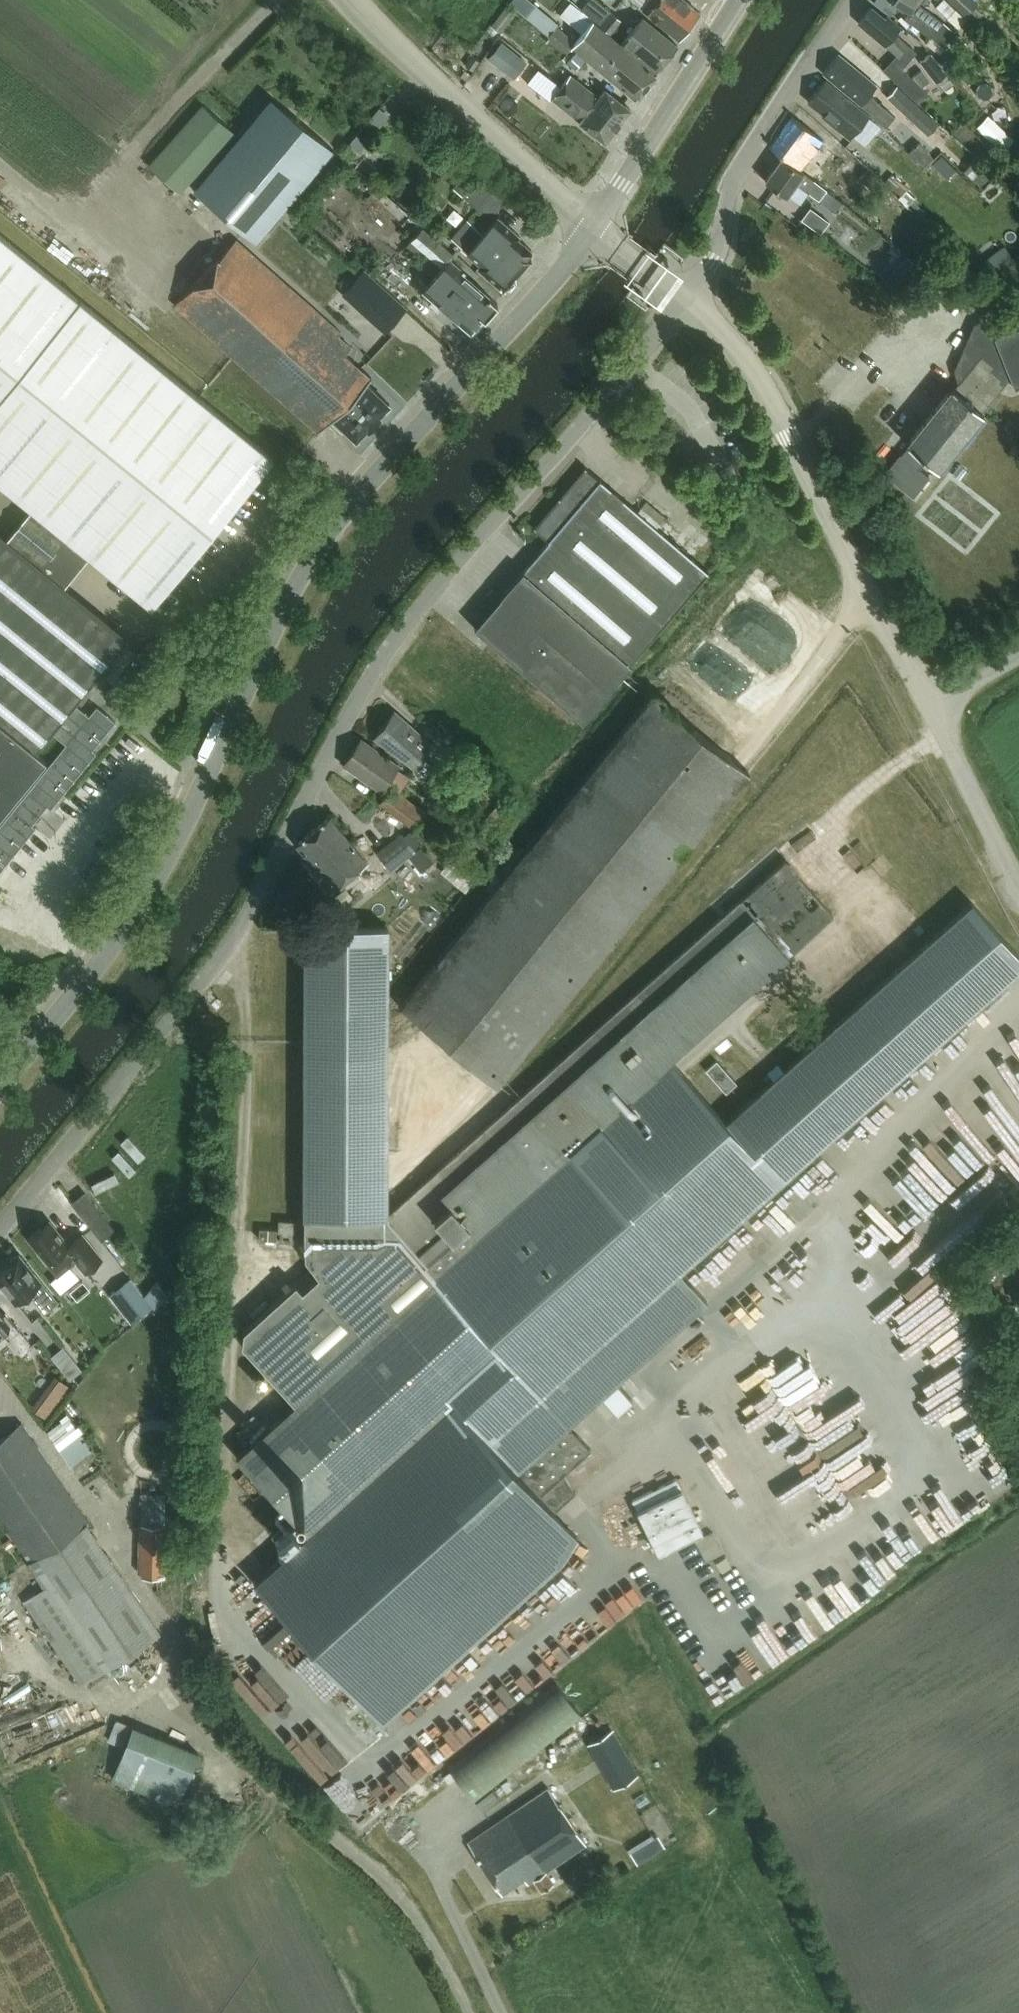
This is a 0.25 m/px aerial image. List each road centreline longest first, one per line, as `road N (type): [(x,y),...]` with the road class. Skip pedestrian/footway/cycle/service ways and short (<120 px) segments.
road 1 (unclassified): [(0,1239),(256,915),(343,724),(411,624),(686,296)]
road 2 (tertiary): [(0,1086),(196,836),(290,591),(346,505),(590,227)]
road 3 (unclassified): [(930,704),(753,360),(686,296)]
road 4 (residential): [(686,296),(717,253),(733,179),(849,0)]
road 5 (track): [(231,947),(248,1040),(238,1277)]
road 6 (tertiary): [(590,227),(349,0)]
road 7 (tertiary): [(590,227),(728,23)]
road 8 (unclassified): [(1018,886),(930,704)]

